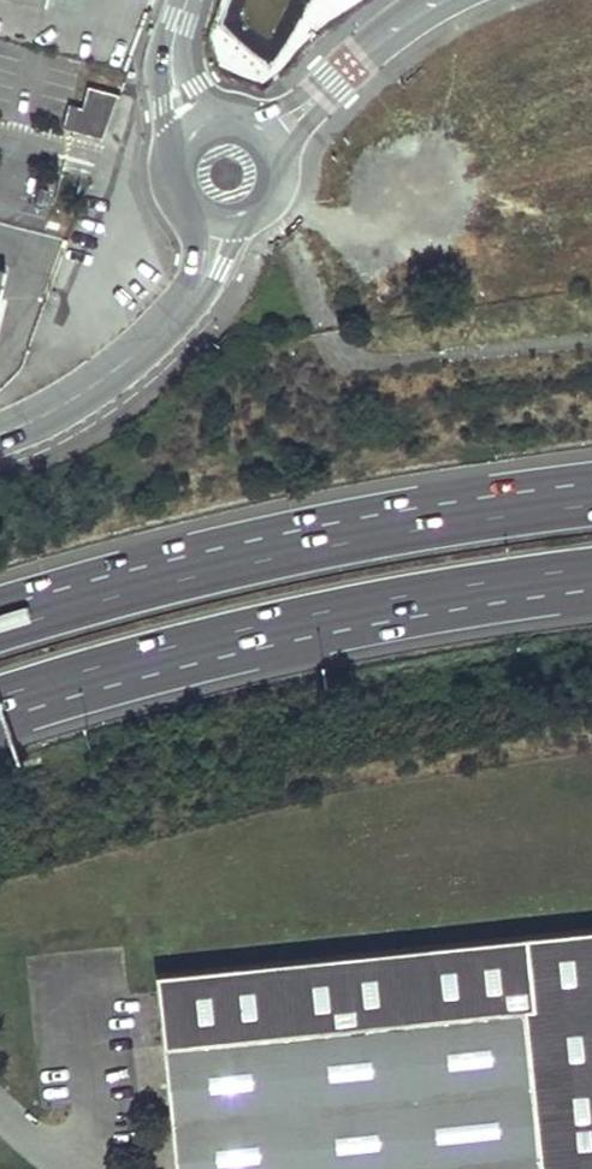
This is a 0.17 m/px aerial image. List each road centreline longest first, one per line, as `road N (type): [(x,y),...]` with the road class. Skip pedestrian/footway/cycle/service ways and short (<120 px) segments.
road 1 (motorway): [(0,709),(270,635),(591,580)]
road 2 (motorway): [(591,506),(228,568),(0,631)]
road 3 (tertiary): [(444,0),(401,25),(269,138)]
road 4 (tertiary): [(156,335),(106,378),(0,433)]
road 5 (tertiary): [(156,335),(197,304),(252,213)]
road 6 (tertiary): [(196,204),(196,261),(156,335)]
road 7 (unclassified): [(186,0),(174,62),(179,95),(201,129)]

